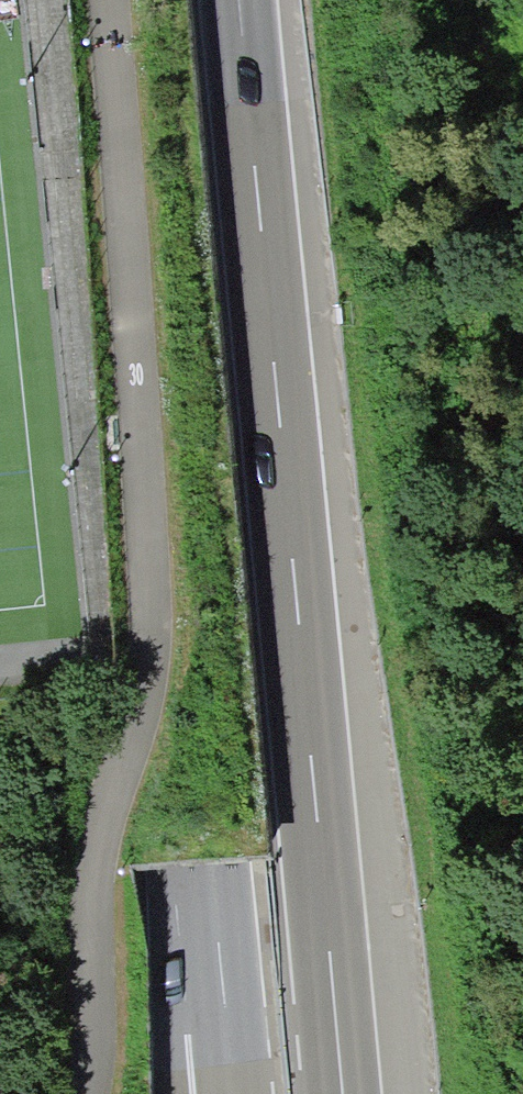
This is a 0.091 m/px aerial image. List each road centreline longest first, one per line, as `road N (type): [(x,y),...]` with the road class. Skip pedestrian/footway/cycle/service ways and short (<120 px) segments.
road 1 (track): [(100,0),(161,688),(106,887),(102,1093)]
road 2 (motorway): [(138,0),(215,1011)]
road 3 (motorway): [(337,1006),(308,614),(243,0)]

